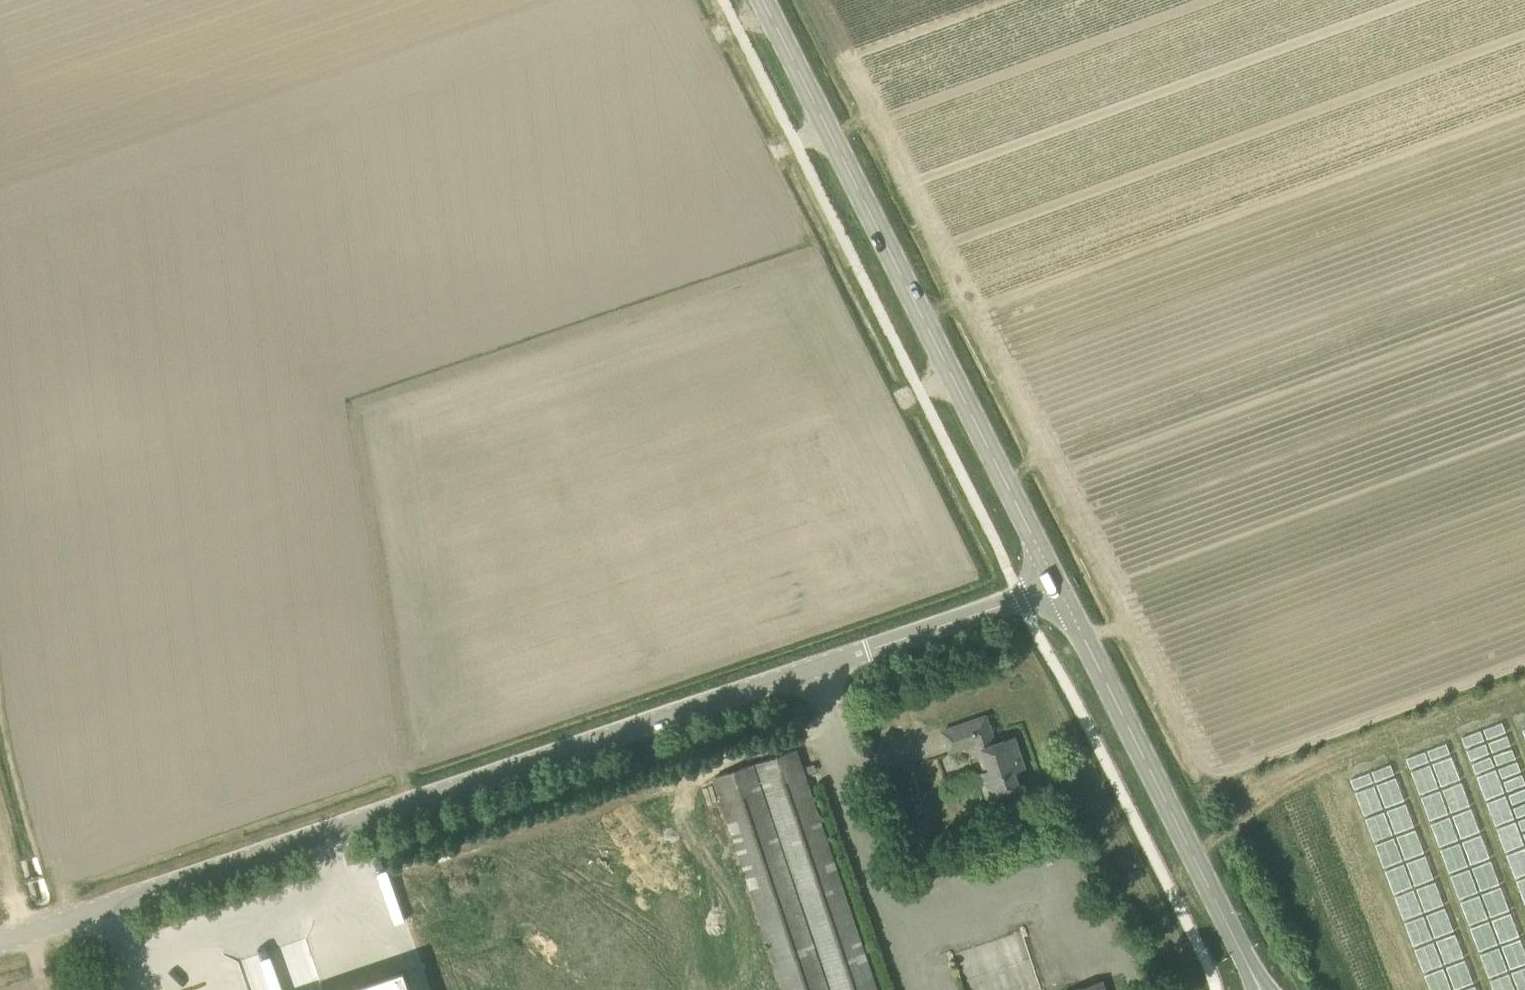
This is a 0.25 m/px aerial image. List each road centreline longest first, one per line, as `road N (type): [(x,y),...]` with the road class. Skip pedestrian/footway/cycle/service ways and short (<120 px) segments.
road 1 (tertiary): [(0,942),(1058,586)]
road 2 (secondary): [(1058,586),(760,0)]
road 3 (secondary): [(1256,976),(1058,586)]

